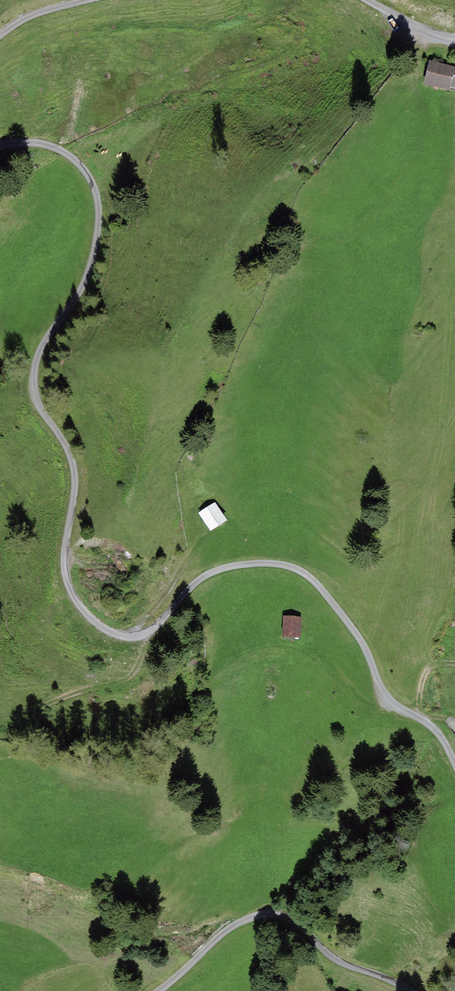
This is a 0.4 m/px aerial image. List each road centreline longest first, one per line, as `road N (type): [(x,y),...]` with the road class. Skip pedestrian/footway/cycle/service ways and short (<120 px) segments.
road 1 (unclassified): [(0,145),(56,147),(78,163),(97,196),(89,271),(44,341),(35,377),(73,466),(65,561),(74,600),(98,625),(133,636),(157,626),(214,571),(264,563),(300,570),(359,638),(385,692),(434,729),(454,764)]
road 2 (unclassified): [(410,990),(341,962),(289,920),(266,915),(231,927),(158,990)]
road 3 (track): [(147,633),(124,681),(0,722)]

